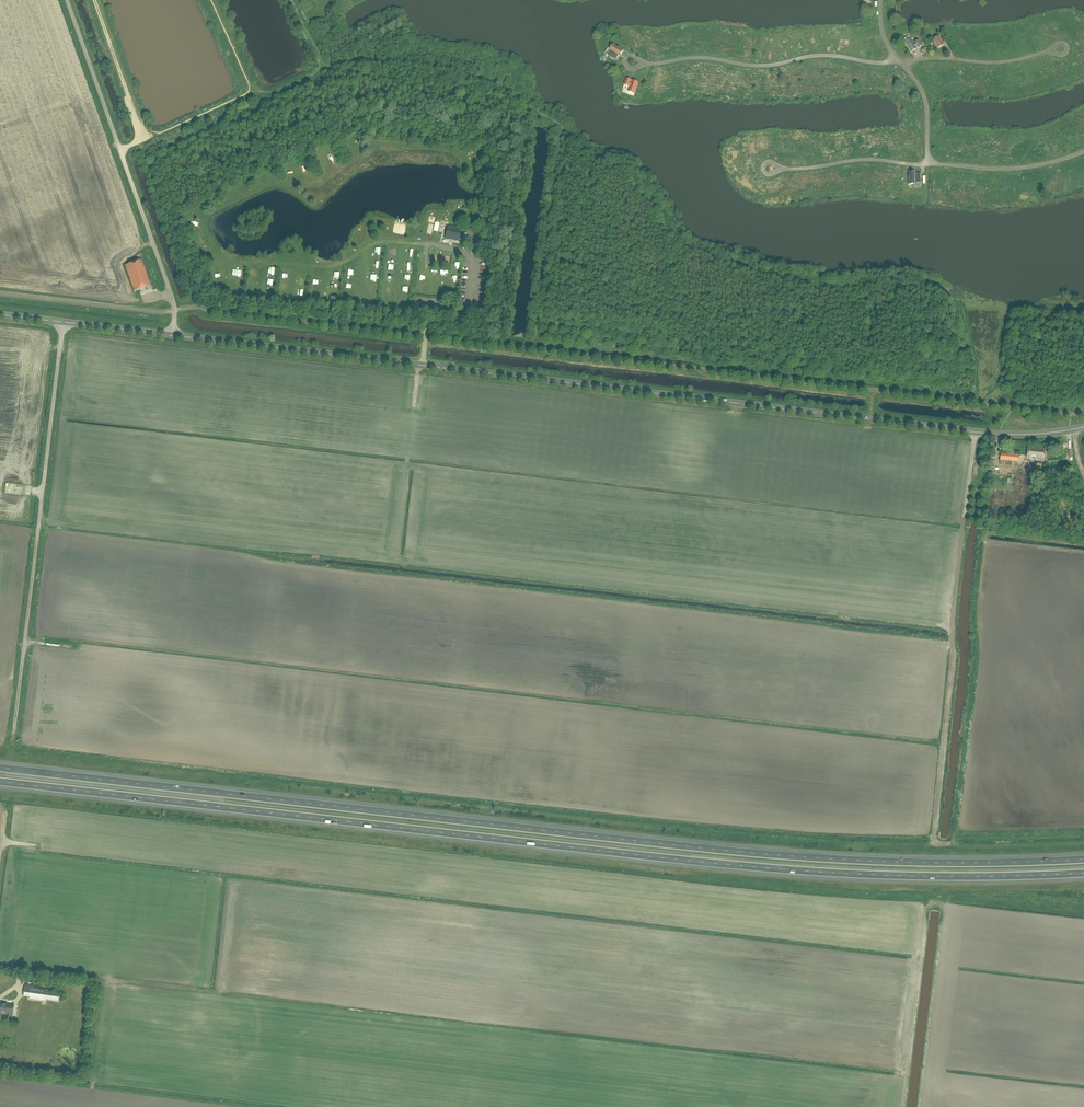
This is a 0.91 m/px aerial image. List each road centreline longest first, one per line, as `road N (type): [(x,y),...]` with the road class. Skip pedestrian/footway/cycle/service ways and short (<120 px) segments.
road 1 (motorway): [(1083,859),(792,856),(0,768)]
road 2 (motorway): [(0,782),(793,870),(1083,873)]
road 3 (tertiary): [(1083,427),(976,433),(172,335)]
road 4 (unclassified): [(12,743),(63,322)]
road 5 (unclassified): [(174,311),(66,0)]
road 6 (residential): [(902,62),(825,56),(761,66),(709,58),(646,64)]
road 7 (residential): [(927,164),(1013,169),(1083,151)]
road 8 (residential): [(902,62),(1000,62),(1048,53)]
road 9 (residential): [(781,169),(862,160),(927,164)]
road 10 (track): [(413,406),(429,325),(457,322),(471,296)]

